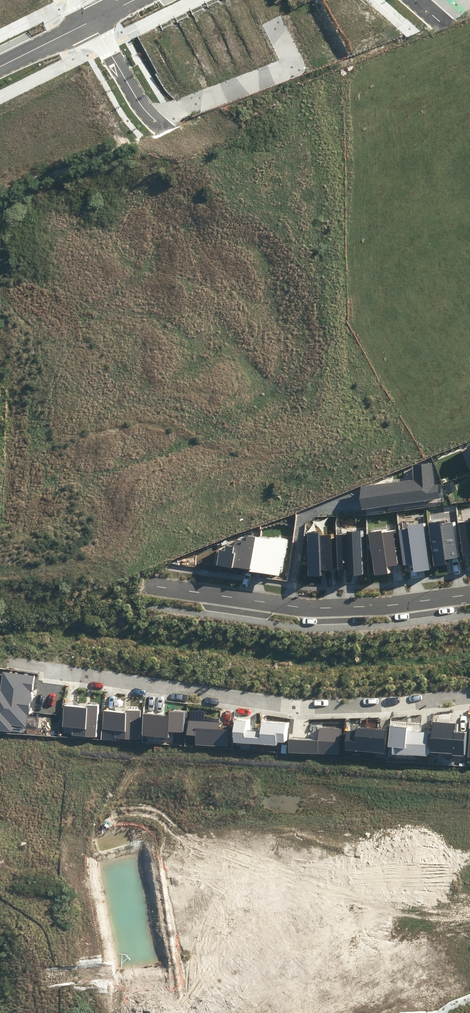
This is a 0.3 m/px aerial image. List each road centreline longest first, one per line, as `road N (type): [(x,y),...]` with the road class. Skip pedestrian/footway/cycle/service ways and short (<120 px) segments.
road 1 (residential): [(469,698),(281,707),(0,662)]
road 2 (residential): [(151,586),(321,608),(469,595)]
road 3 (residential): [(150,116),(291,65),(274,25)]

